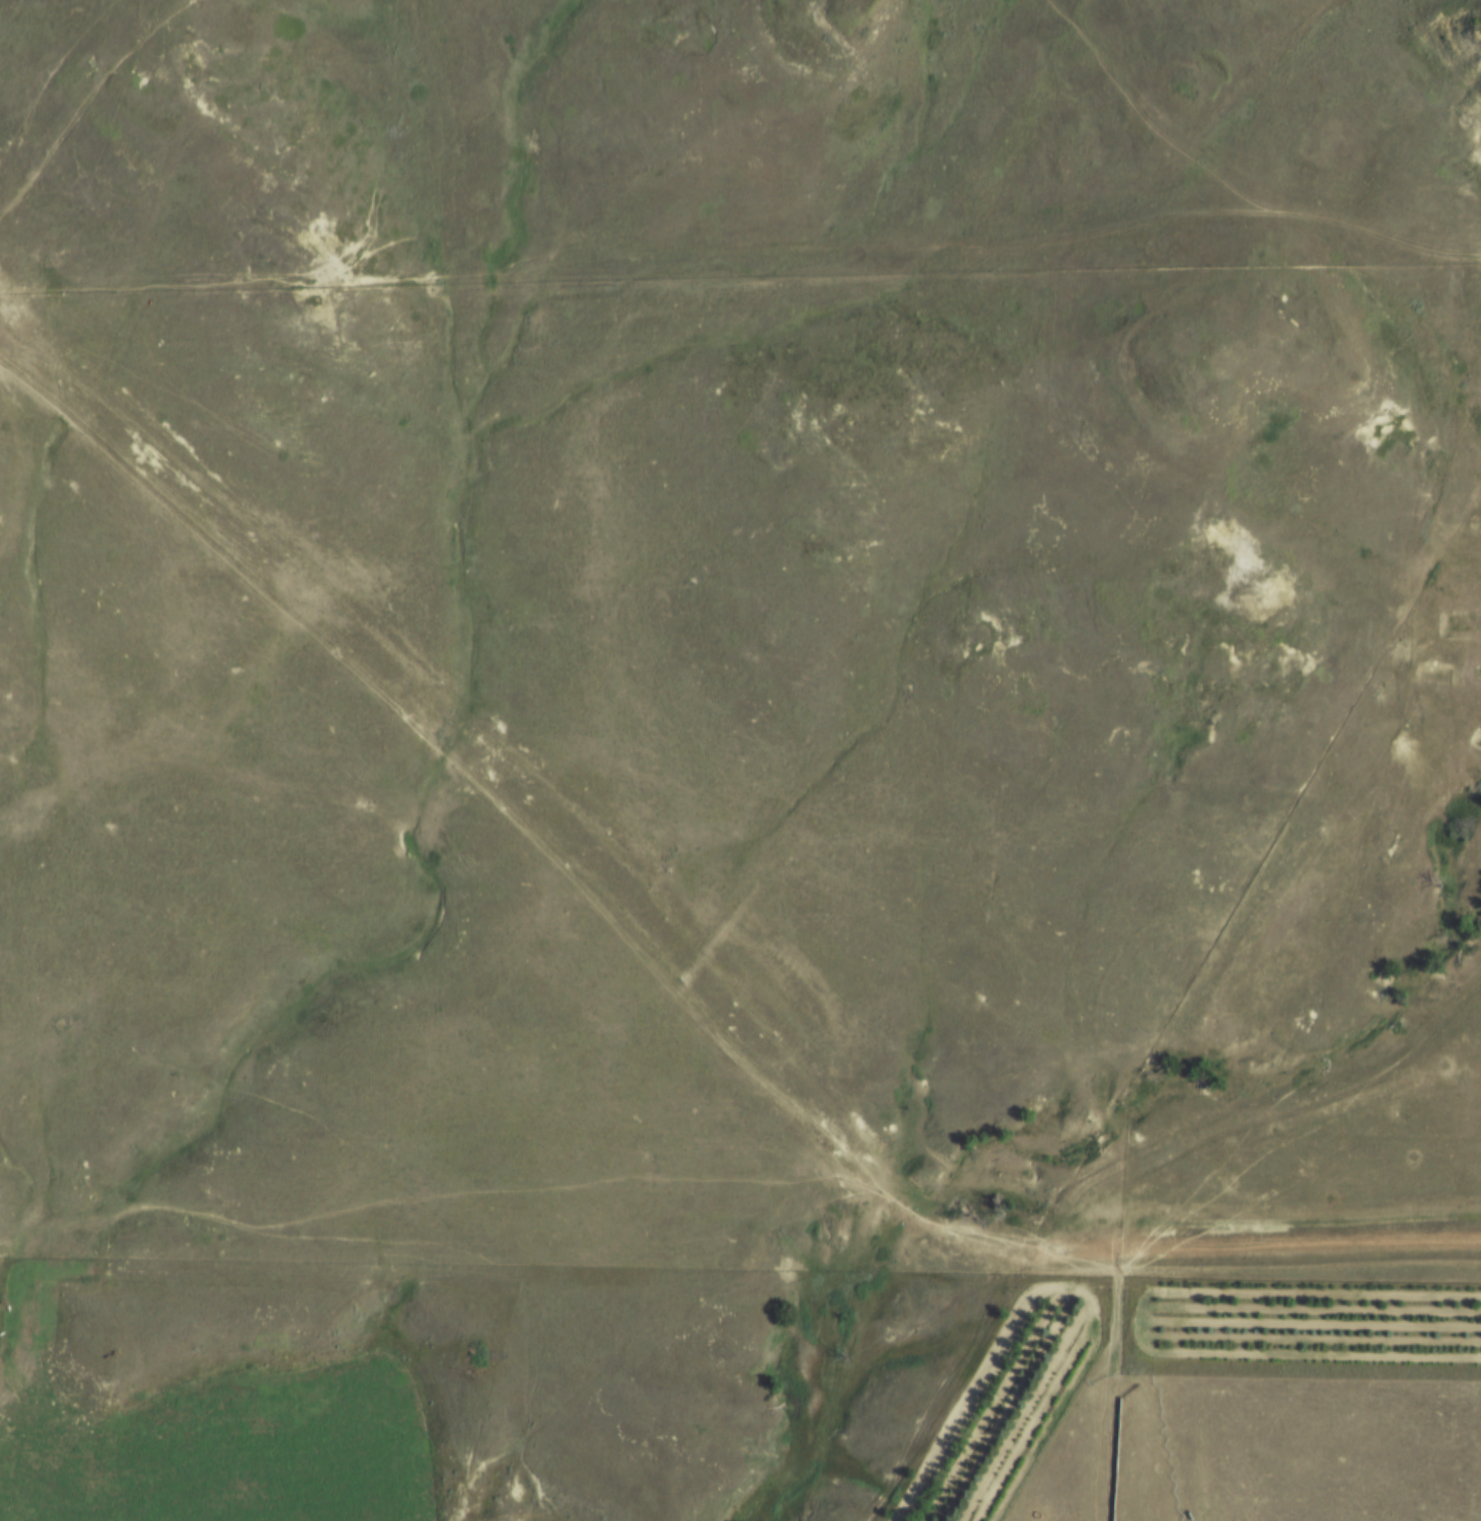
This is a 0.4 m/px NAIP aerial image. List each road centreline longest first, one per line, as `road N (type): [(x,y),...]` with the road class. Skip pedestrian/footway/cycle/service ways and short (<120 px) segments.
road 1 (track): [(1480,1238),(1147,1247),(1024,1259),(917,1214),(312,627),(0,360)]

